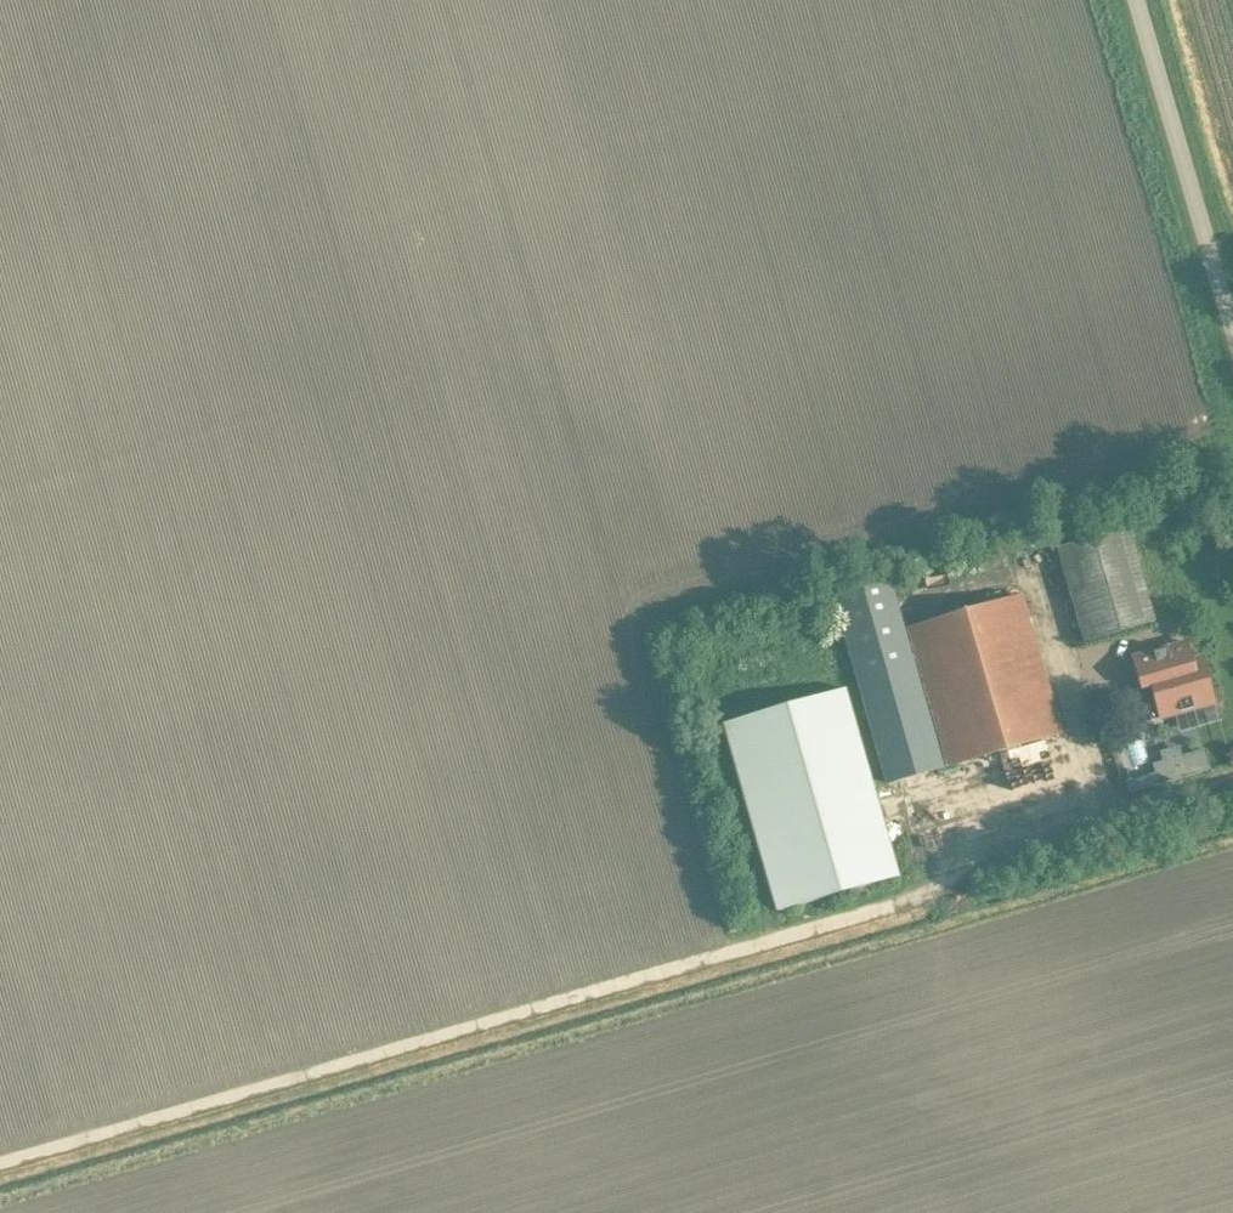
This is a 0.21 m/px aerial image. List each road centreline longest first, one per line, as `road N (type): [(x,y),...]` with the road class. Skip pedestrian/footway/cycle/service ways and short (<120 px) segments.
road 1 (tertiary): [(1232,339),(1135,0)]

